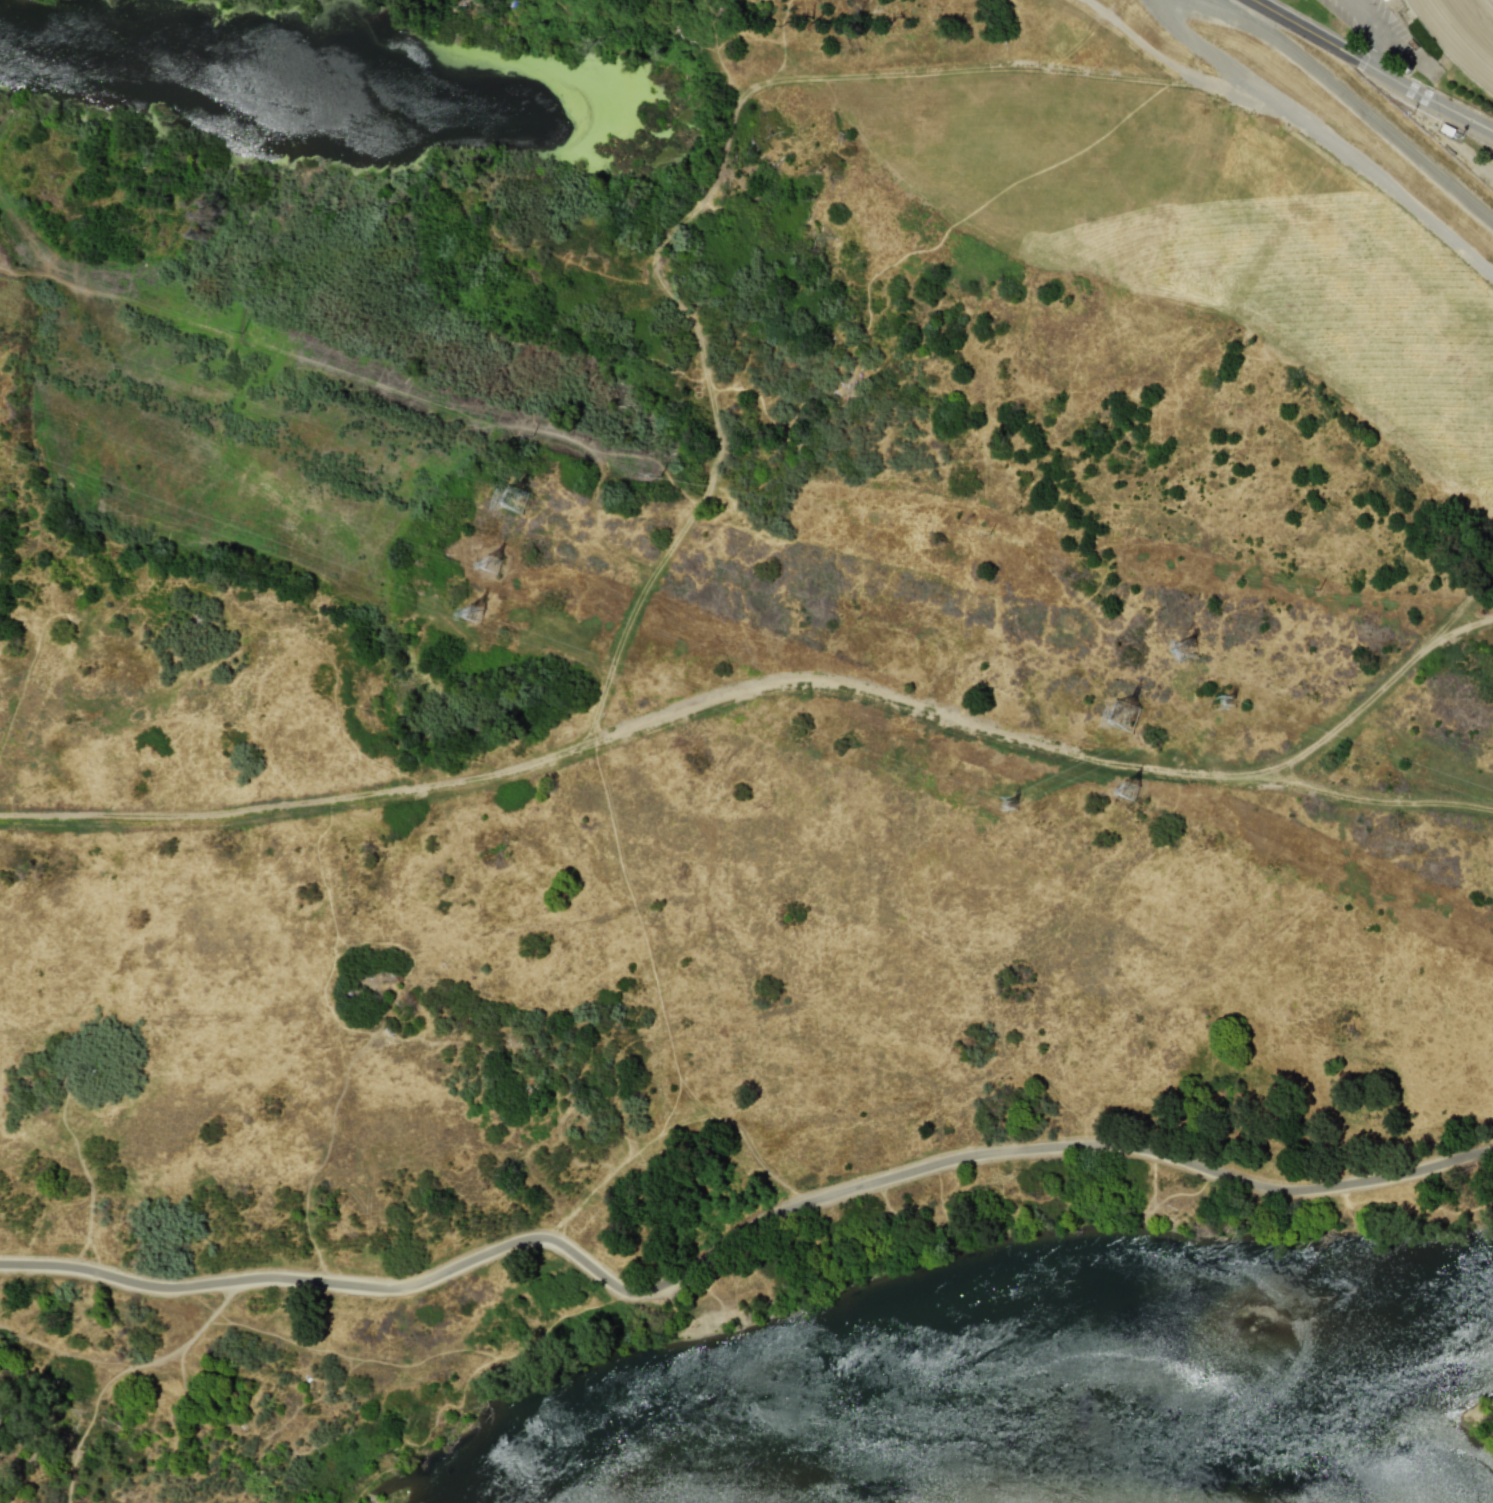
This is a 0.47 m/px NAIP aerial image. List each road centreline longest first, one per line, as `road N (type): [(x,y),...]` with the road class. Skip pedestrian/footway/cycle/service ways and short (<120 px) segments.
road 1 (track): [(1492,226),(1253,26),(1200,0)]

